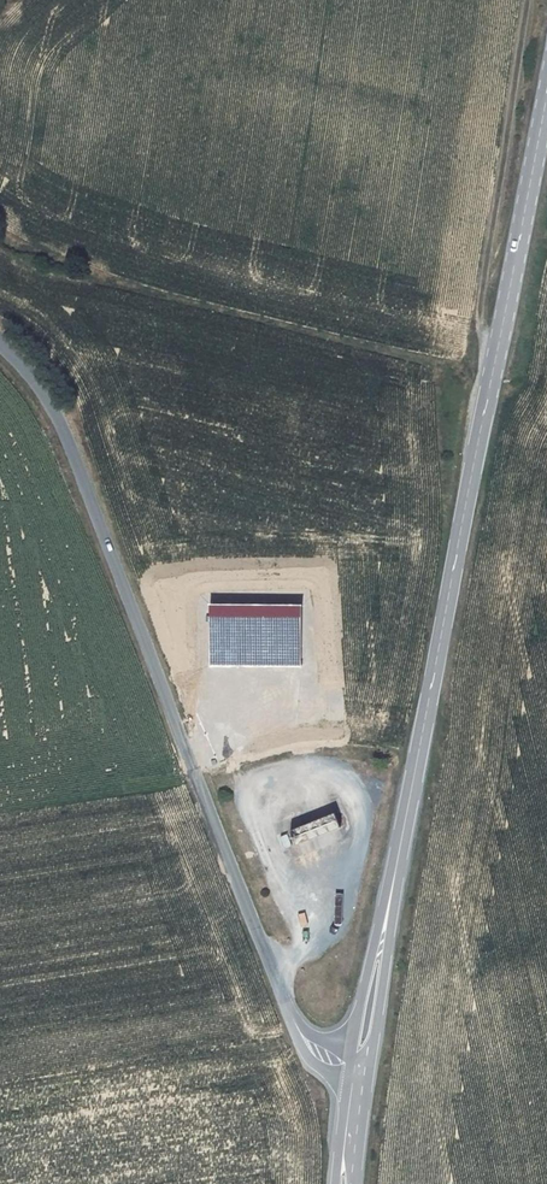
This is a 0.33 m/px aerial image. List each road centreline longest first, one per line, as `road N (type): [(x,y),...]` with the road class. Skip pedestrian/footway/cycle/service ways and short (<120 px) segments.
road 1 (secondary): [(546,93),(355,1075)]
road 2 (unclassified): [(355,1075),(310,1043),(54,402),(0,343)]

